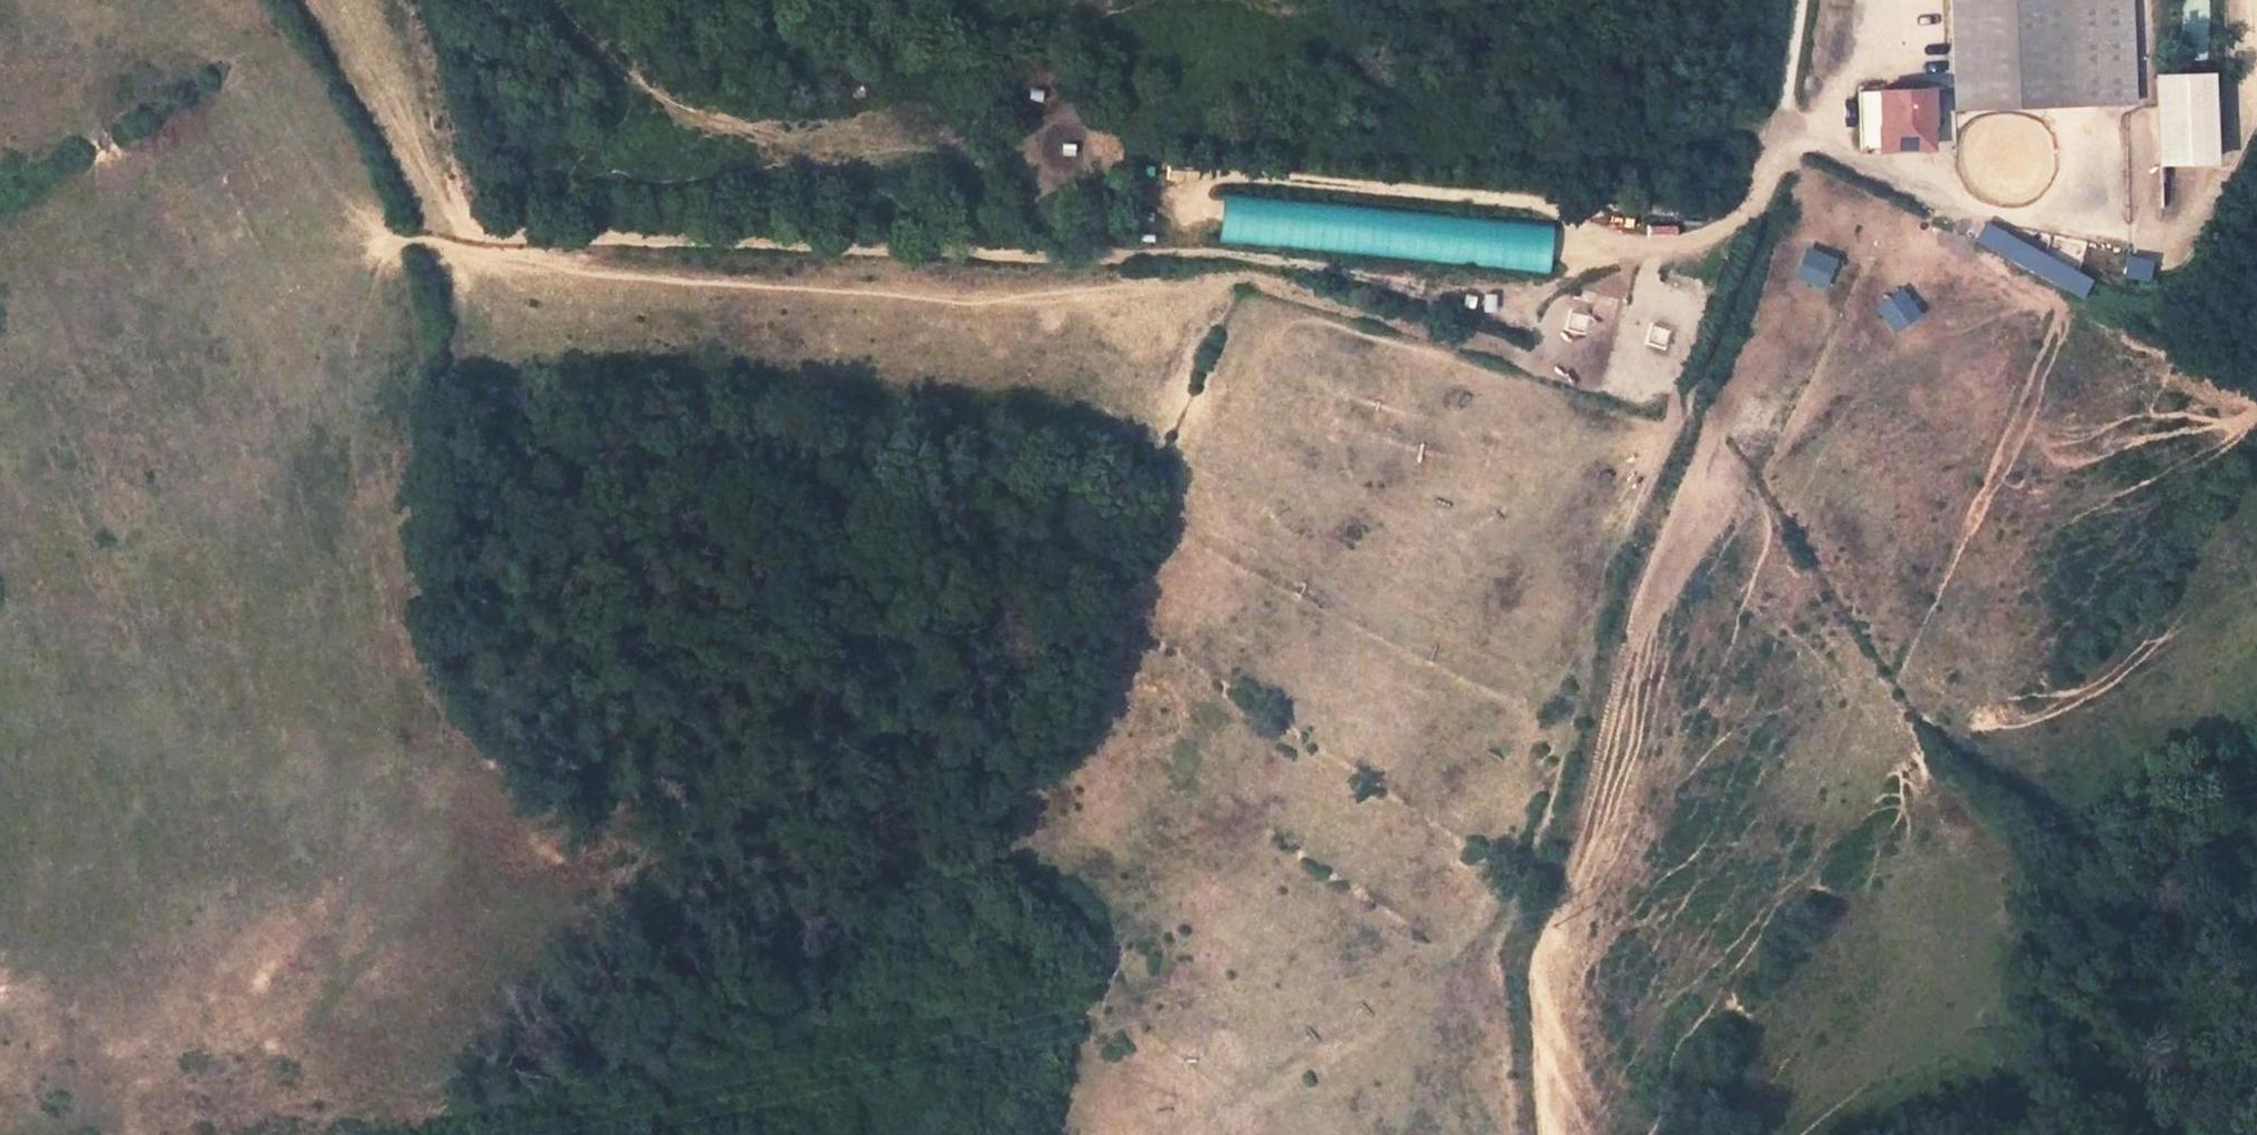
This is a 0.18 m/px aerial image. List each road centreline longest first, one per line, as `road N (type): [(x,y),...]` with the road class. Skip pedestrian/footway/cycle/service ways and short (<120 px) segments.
road 1 (residential): [(1773,139),(1795,0)]

